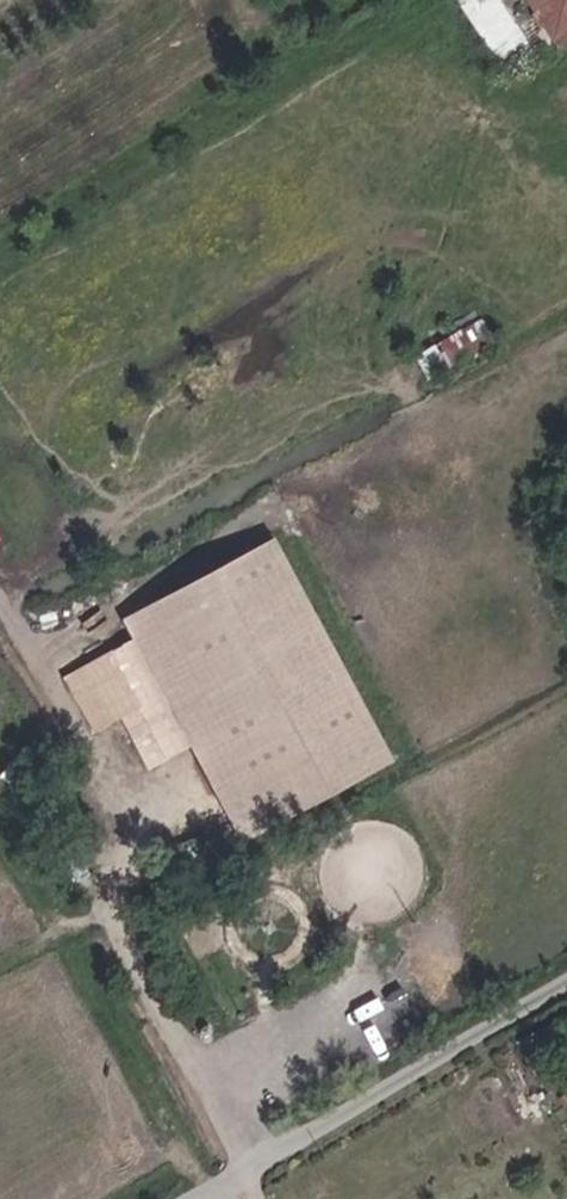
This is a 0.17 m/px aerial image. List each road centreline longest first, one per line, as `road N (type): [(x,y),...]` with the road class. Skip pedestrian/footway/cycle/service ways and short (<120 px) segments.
road 1 (unclassified): [(167,1198),(566,966)]

